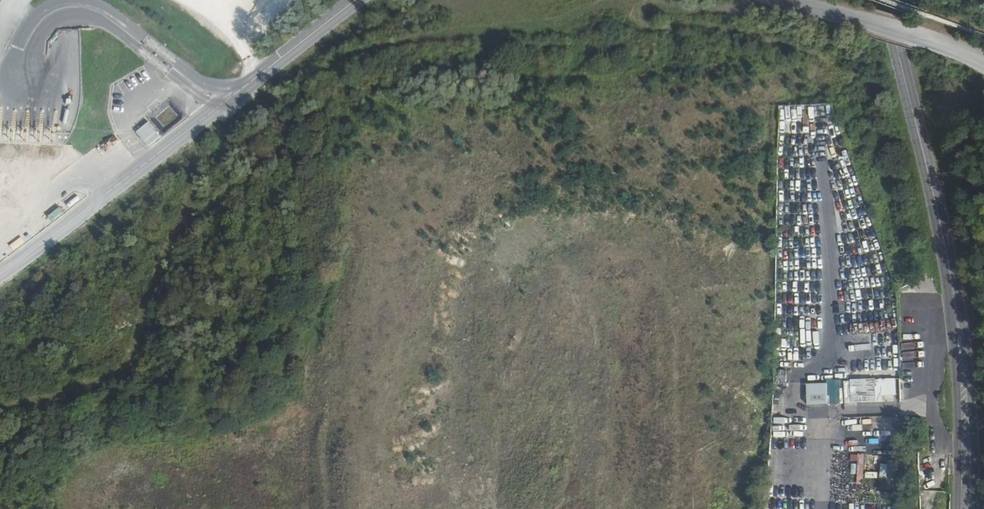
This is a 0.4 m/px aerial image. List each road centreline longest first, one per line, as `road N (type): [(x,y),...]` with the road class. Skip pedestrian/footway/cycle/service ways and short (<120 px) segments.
road 1 (track): [(400,136),(447,121),(792,93),(824,73),(812,48),(699,27),(657,31),(639,13),(652,0)]
road 2 (secondary): [(964,508),(963,383),(952,286),(883,0)]
road 3 (track): [(0,409),(90,387),(116,372),(132,350),(150,272),(196,166),(196,127)]
road 4 (track): [(453,36),(339,63),(309,84),(281,162),(212,206),(183,211)]

